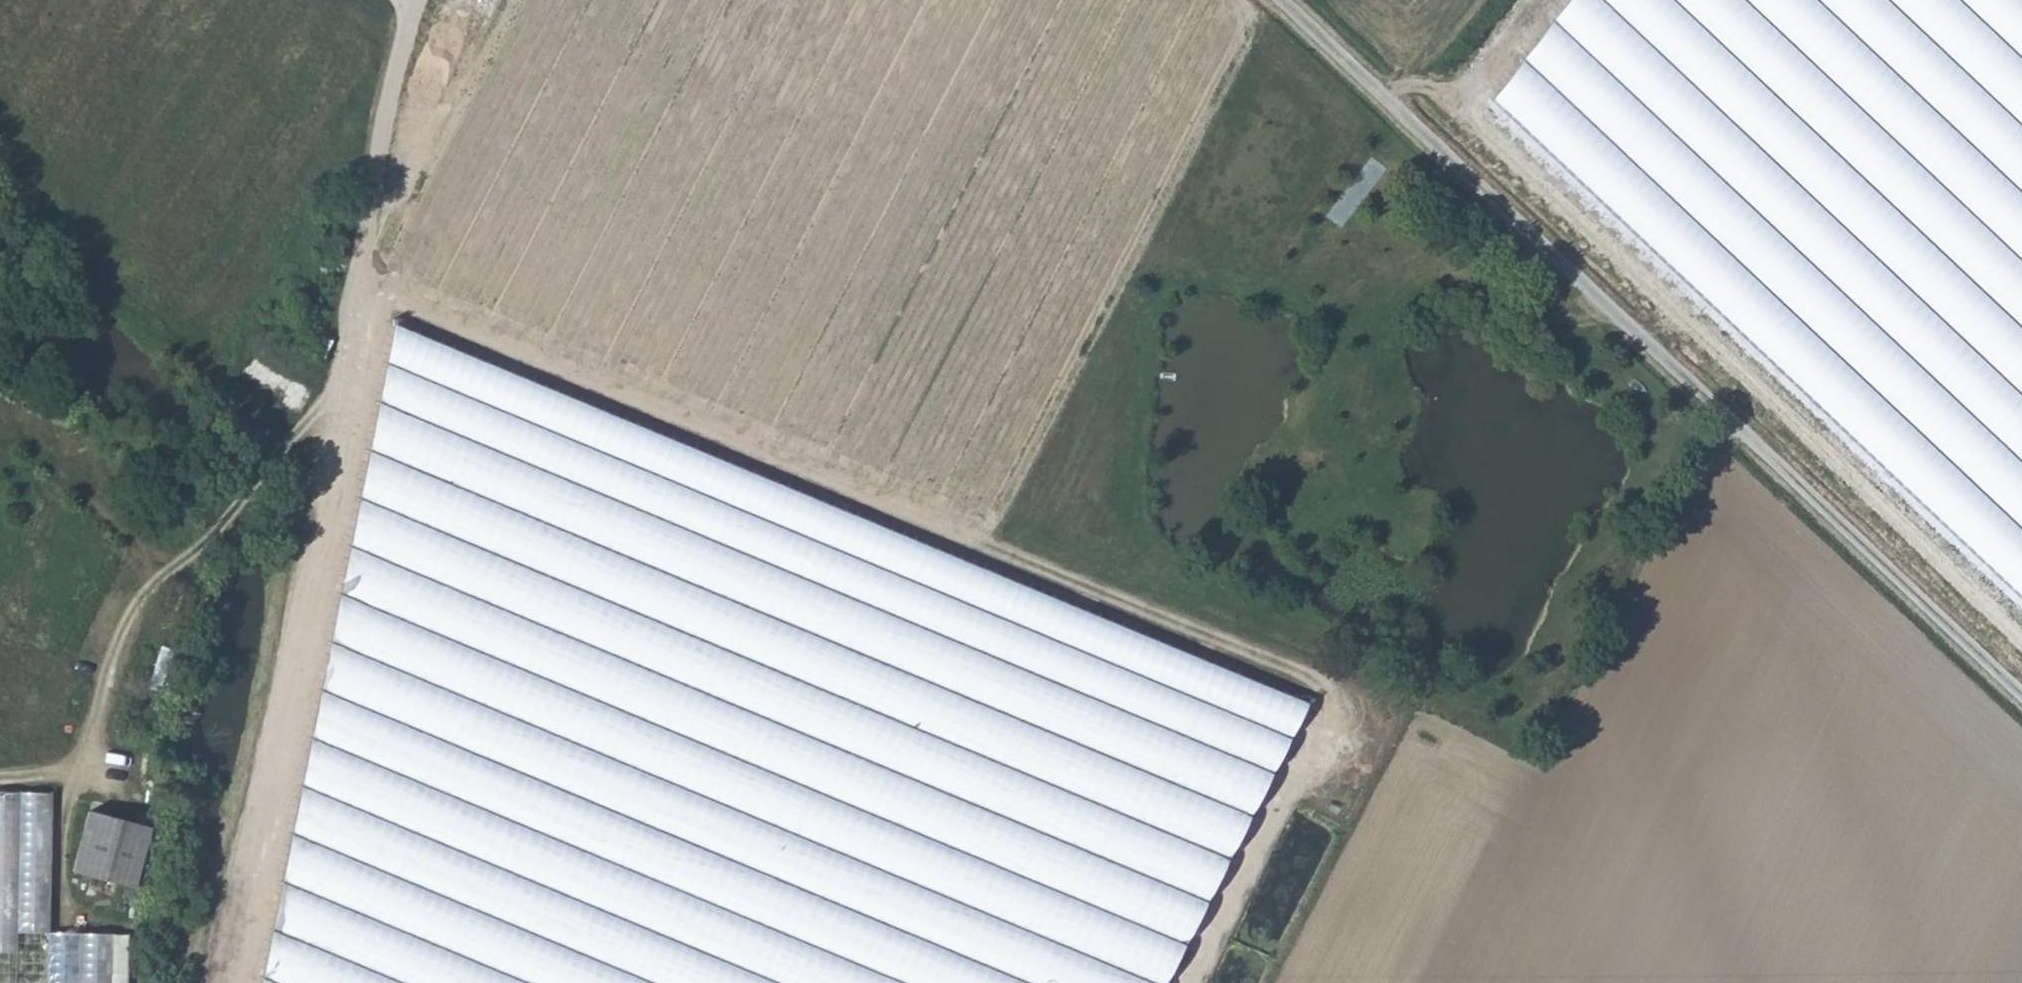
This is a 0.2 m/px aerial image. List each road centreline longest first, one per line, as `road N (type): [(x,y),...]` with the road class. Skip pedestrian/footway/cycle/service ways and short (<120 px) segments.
road 1 (track): [(1283,0),(2021,692)]
road 2 (track): [(419,0),(316,453),(218,982)]

